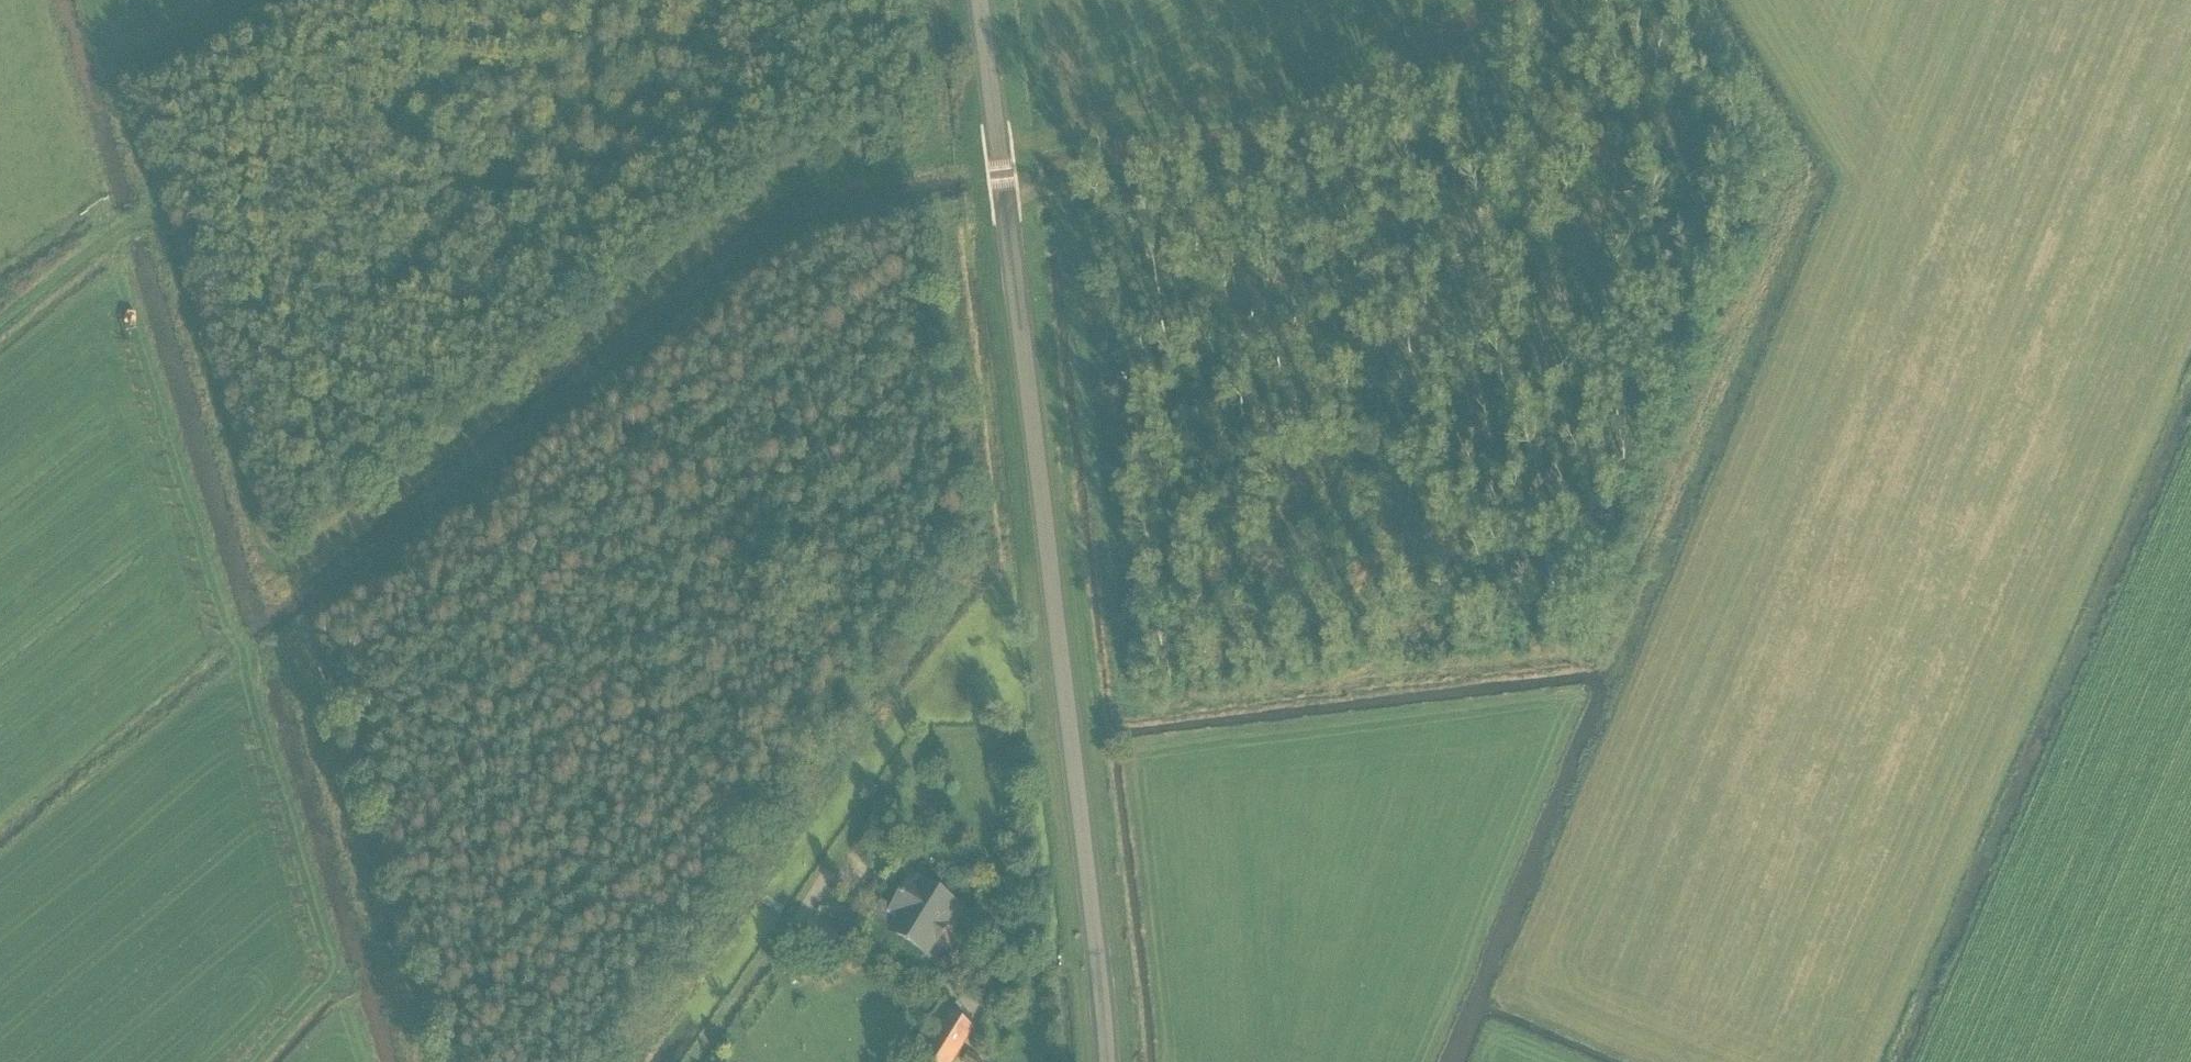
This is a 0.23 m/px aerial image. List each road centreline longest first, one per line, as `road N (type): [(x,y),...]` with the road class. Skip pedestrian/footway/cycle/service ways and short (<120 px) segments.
road 1 (tertiary): [(1107,1061),(983,0)]

